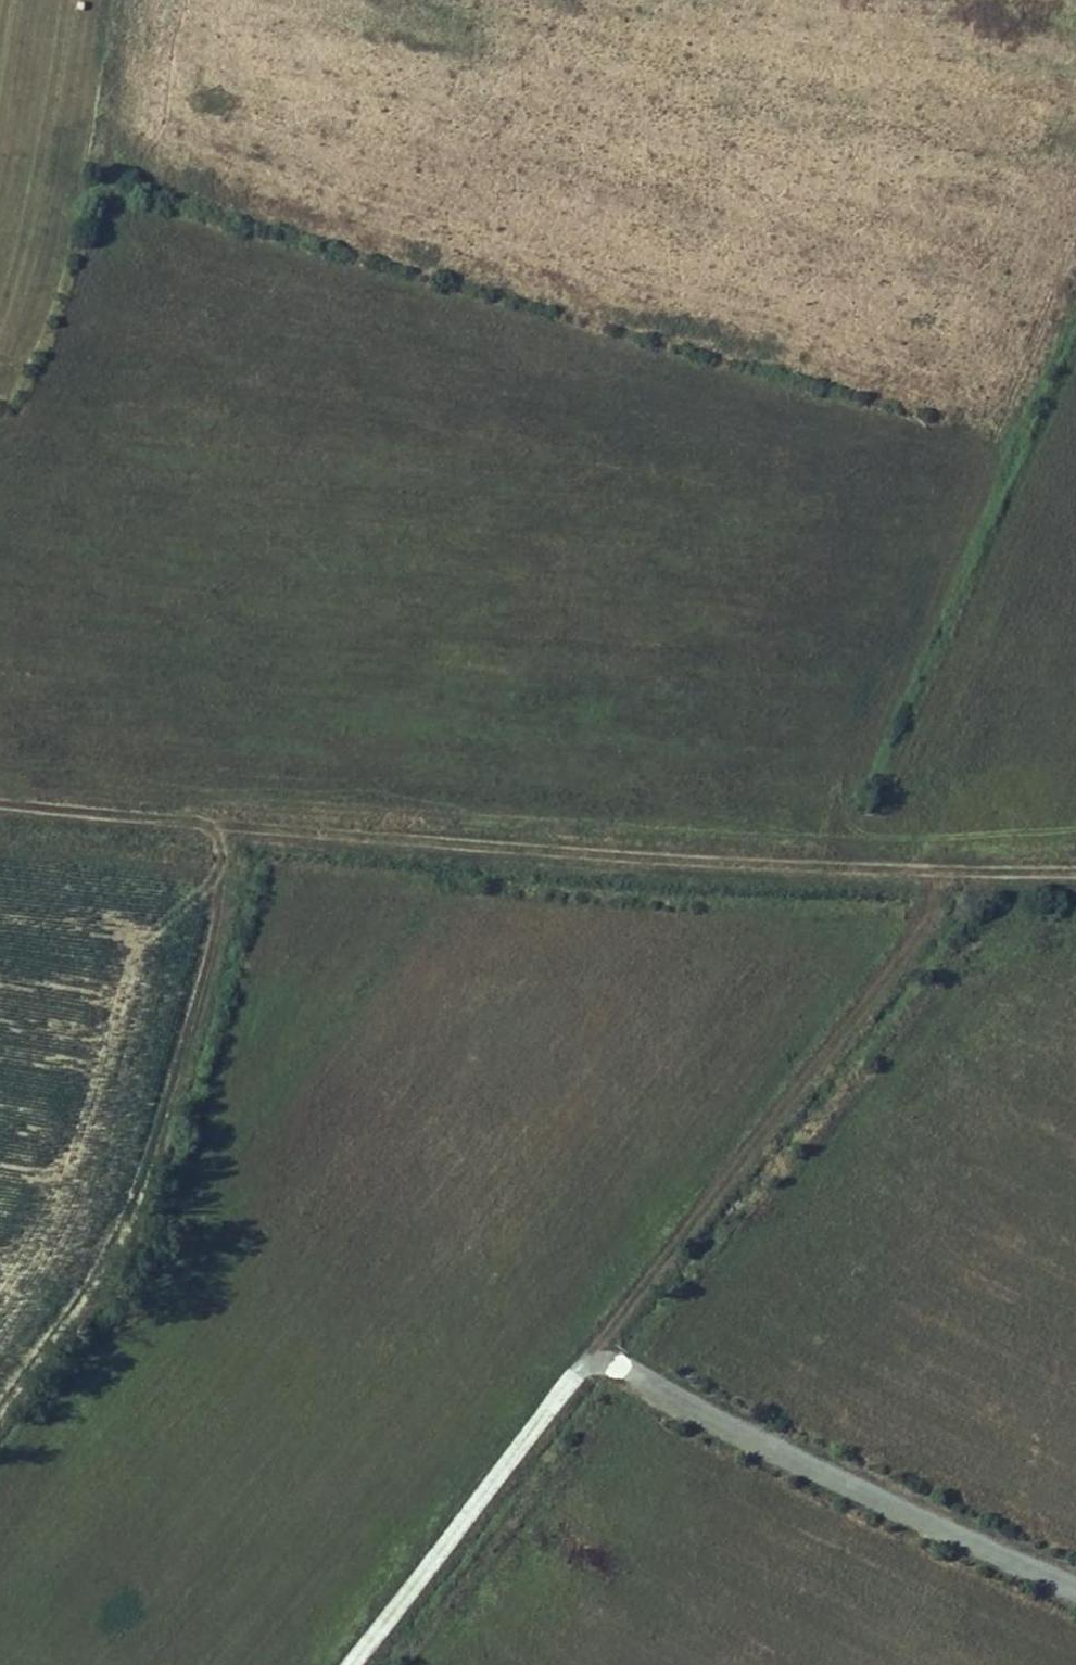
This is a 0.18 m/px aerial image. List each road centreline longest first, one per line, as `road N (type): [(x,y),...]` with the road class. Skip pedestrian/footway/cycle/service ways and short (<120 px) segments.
road 1 (track): [(938,883),(922,929),(595,1349),(1075,1576)]
road 2 (track): [(0,806),(938,883)]
road 3 (track): [(595,1349),(348,1664)]
road 4 (track): [(938,883),(1075,878)]

